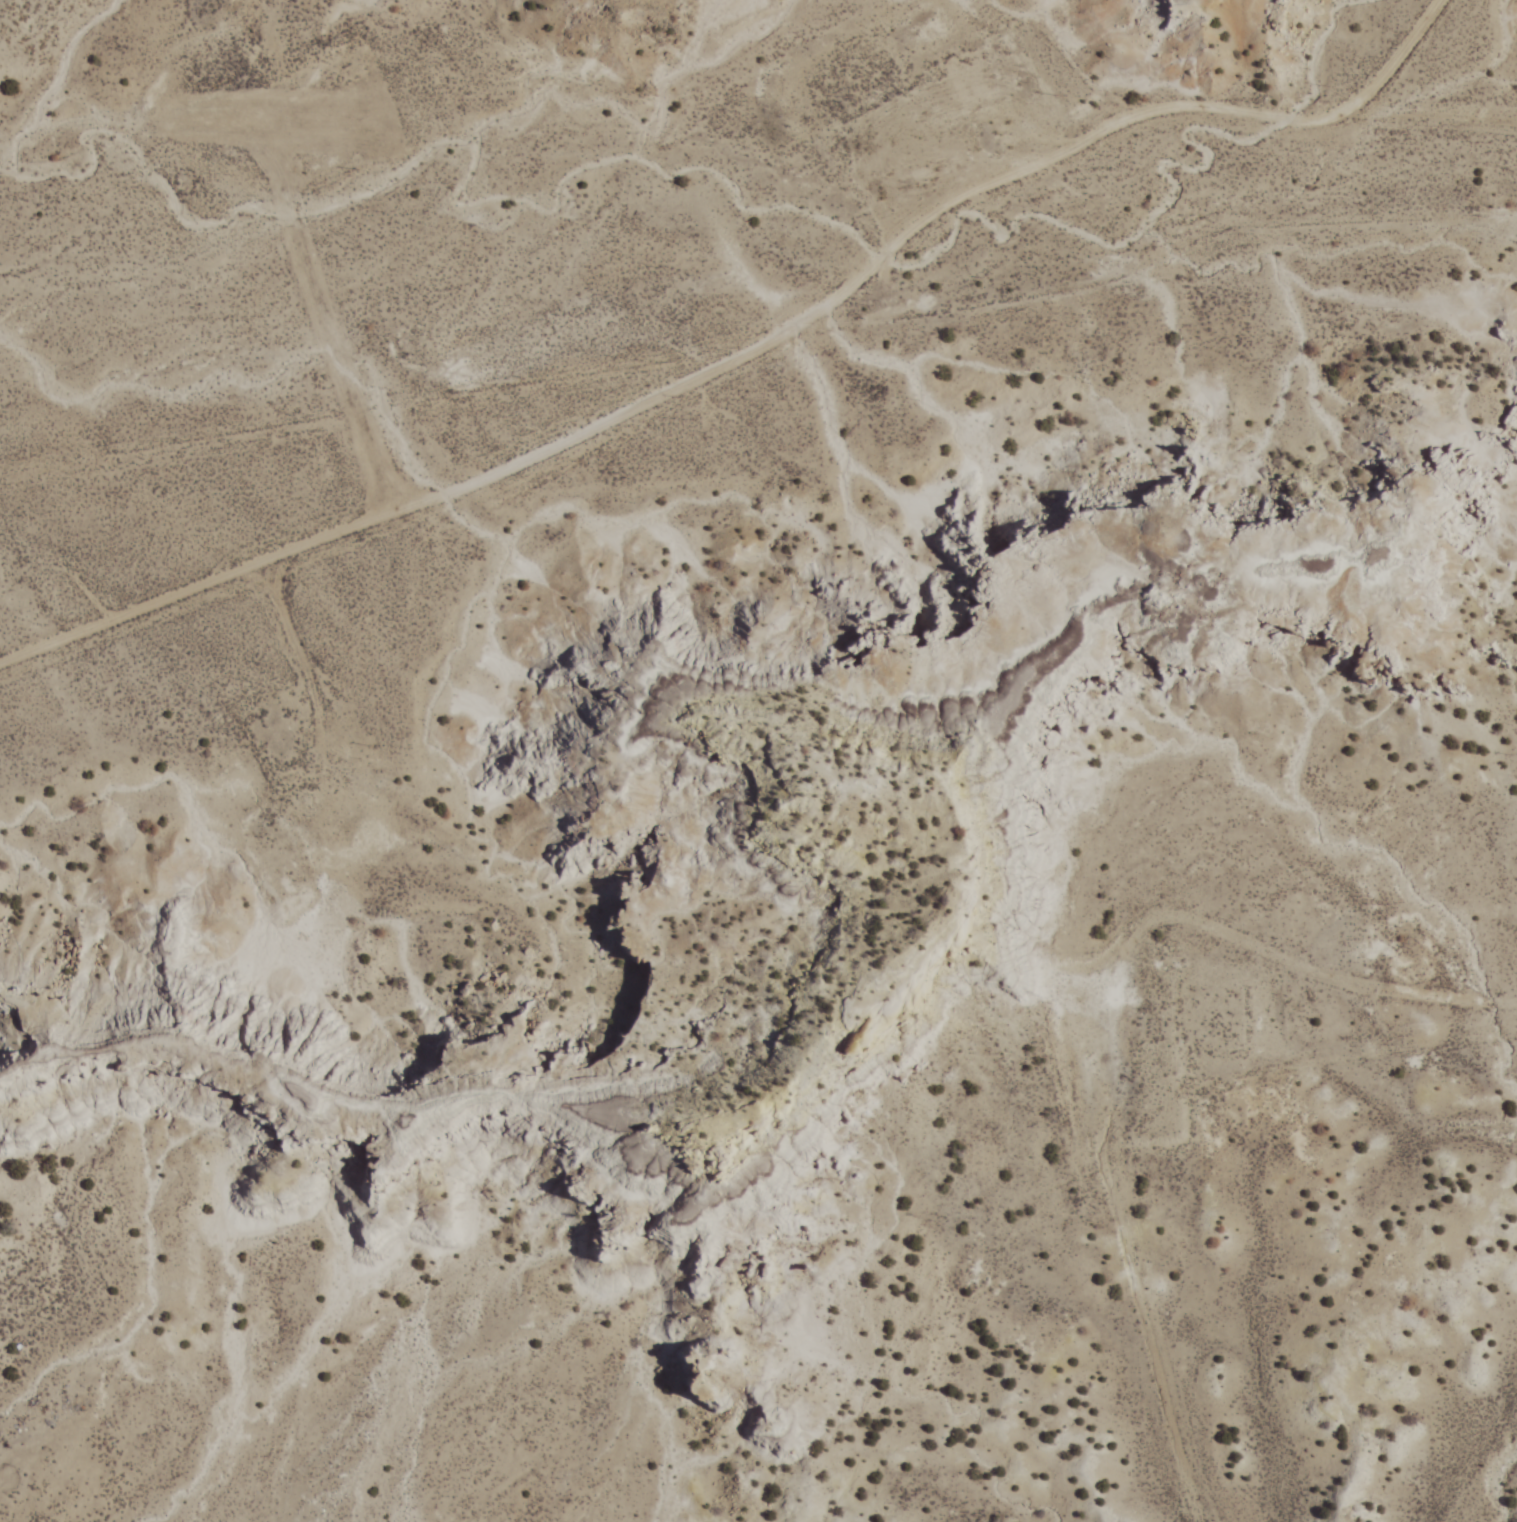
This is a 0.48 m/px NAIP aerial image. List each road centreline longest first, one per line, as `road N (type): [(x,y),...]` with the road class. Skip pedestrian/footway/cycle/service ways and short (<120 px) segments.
road 1 (track): [(1436,0),(1375,60),(1270,95),(1112,102),(694,372),(0,663)]

